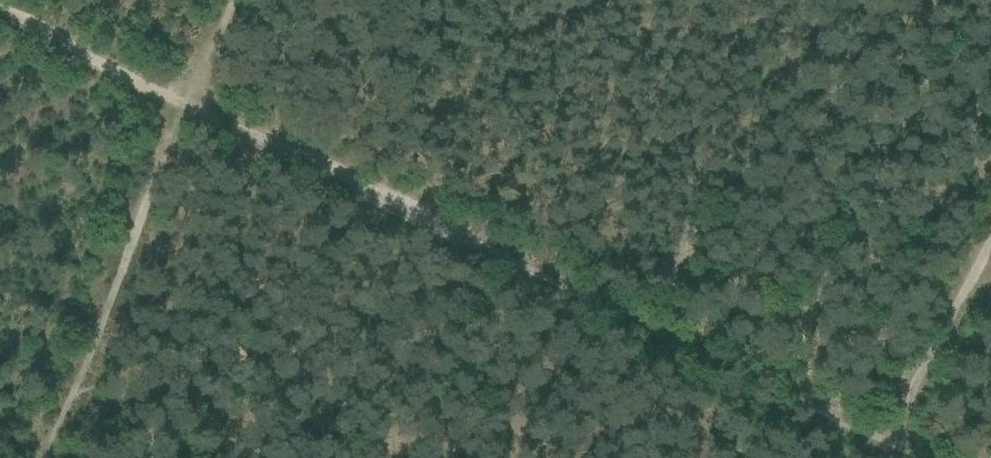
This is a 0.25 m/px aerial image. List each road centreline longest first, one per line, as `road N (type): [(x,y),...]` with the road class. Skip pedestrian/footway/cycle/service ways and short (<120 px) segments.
road 1 (track): [(0,17),(796,413)]
road 2 (track): [(233,0),(30,457)]
road 3 (track): [(887,455),(990,253)]

